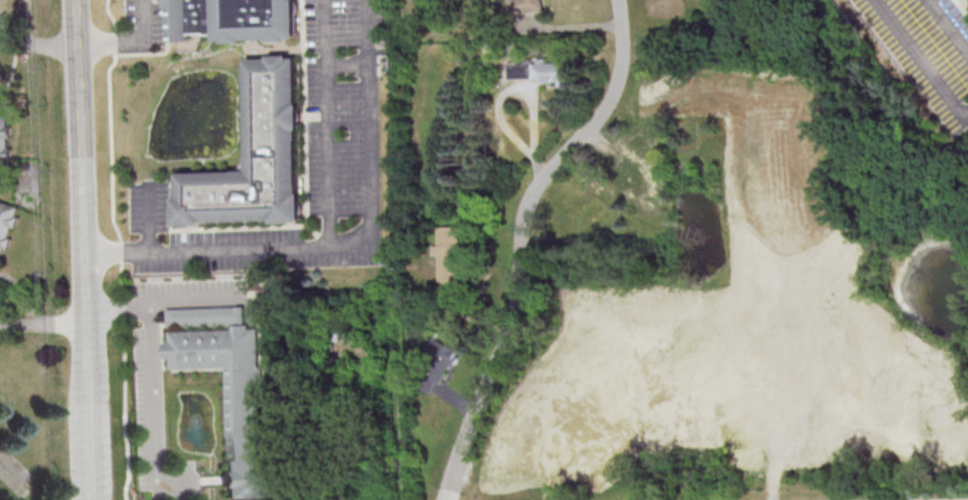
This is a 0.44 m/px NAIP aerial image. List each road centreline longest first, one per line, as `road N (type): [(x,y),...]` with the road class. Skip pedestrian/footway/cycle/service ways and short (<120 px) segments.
road 1 (residential): [(450,499),(507,332),(526,202),(614,90),(622,60),(618,0)]
road 2 (tertiary): [(73,0),(92,444)]

